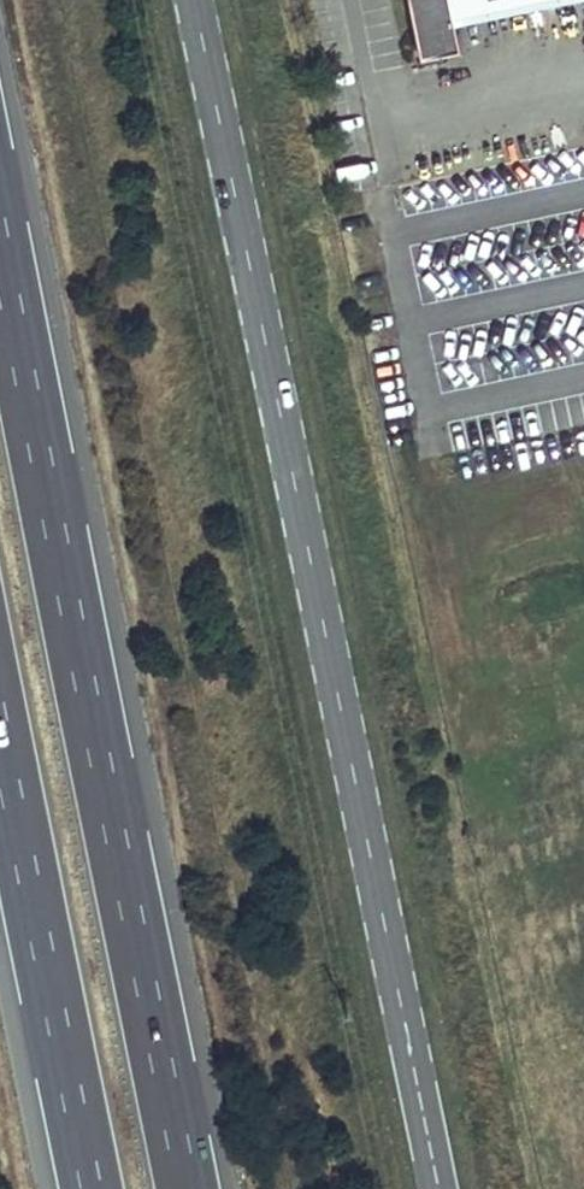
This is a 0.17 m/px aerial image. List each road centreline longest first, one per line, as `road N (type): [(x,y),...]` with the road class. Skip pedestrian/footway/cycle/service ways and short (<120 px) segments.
road 1 (secondary): [(437,1188),(191,0)]
road 2 (motorway): [(197,1188),(0,220)]
road 3 (motorway): [(0,712),(96,1188)]

